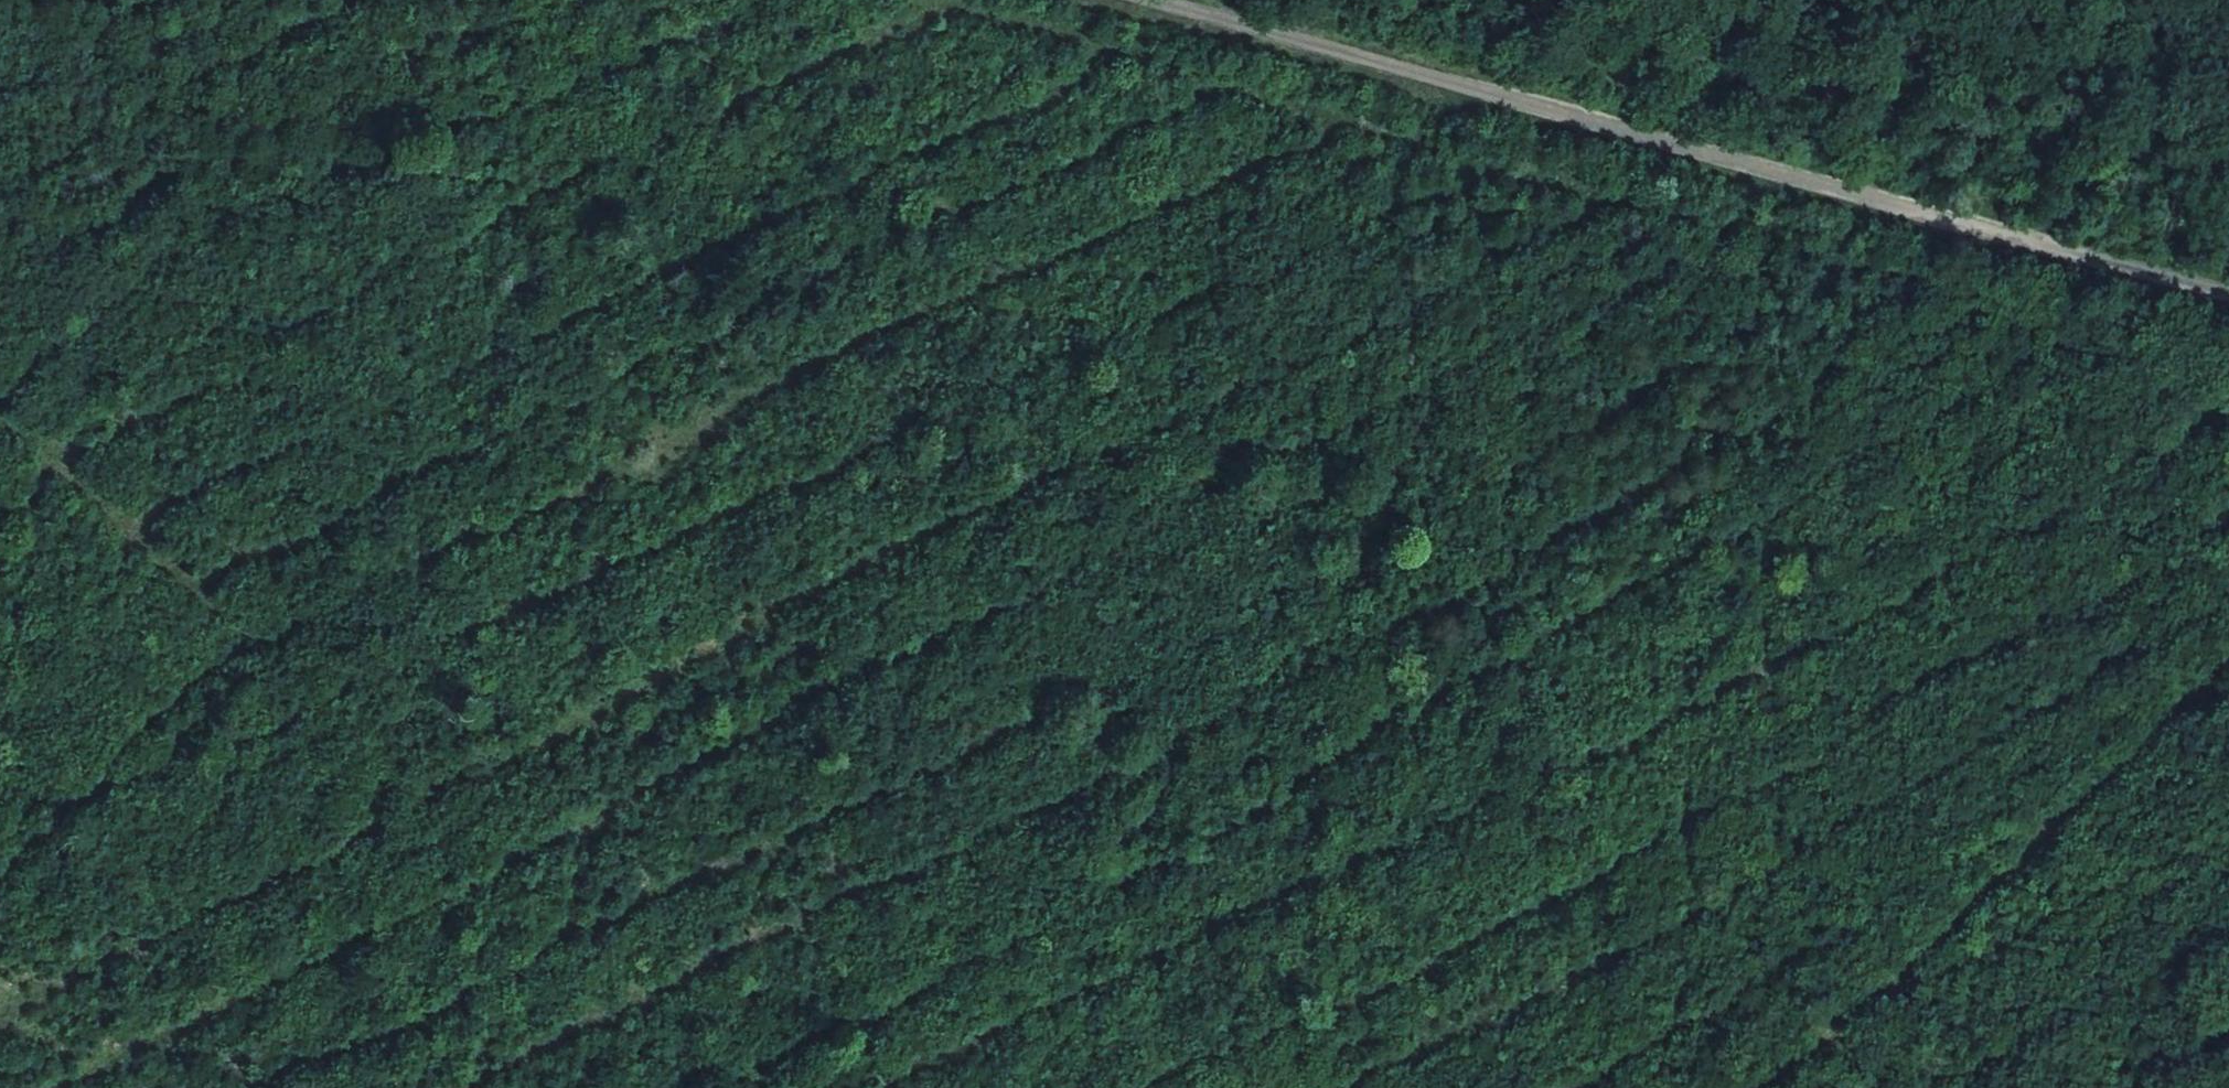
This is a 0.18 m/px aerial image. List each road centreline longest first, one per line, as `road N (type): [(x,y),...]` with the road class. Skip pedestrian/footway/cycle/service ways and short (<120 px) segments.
road 1 (track): [(2228,294),(1139,0)]

